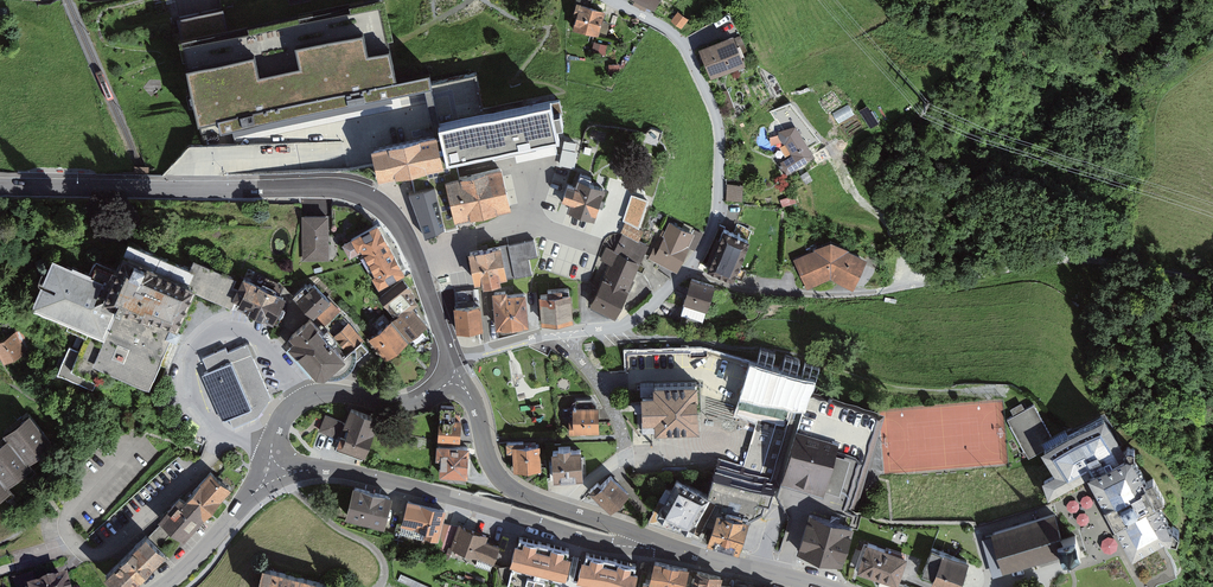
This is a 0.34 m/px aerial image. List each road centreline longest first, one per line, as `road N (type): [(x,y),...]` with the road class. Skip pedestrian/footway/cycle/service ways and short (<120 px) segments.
road 1 (residential): [(453,361),(560,333),(623,327),(677,286),(704,249),(721,203),(720,130),(703,79),(682,43),(615,0)]
road 2 (tertiary): [(0,188),(353,191),(383,207),(405,237),(453,361)]
road 3 (track): [(692,266),(756,293),(903,288),(1071,263),(1150,269),(1212,287)]
road 4 (tertiary): [(277,479),(317,469),(372,476),(598,542),(676,549)]
road 5 (track): [(623,327),(633,337),(757,349),(914,391),(1009,391)]
road 6 (tertiary): [(459,376),(503,482),(676,549)]
road 7 (tertiary): [(277,479),(275,433),(302,399),(342,393),(408,404),(459,376)]
road 8 (tertiary): [(164,586),(245,501),(277,479)]
road 9 (tertiary): [(676,549),(824,586)]

